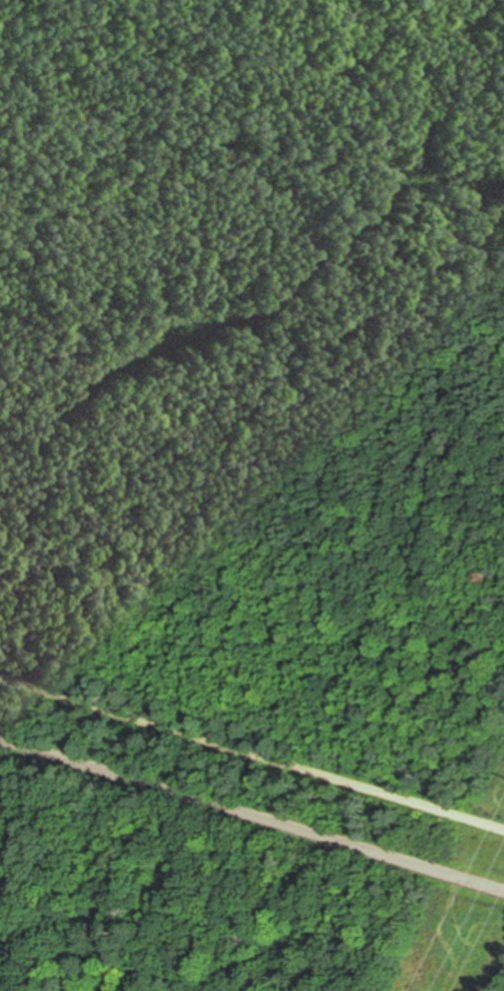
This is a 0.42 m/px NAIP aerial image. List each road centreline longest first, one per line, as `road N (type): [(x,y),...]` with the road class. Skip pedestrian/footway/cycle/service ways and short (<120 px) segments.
road 1 (residential): [(503,889),(0,738)]

